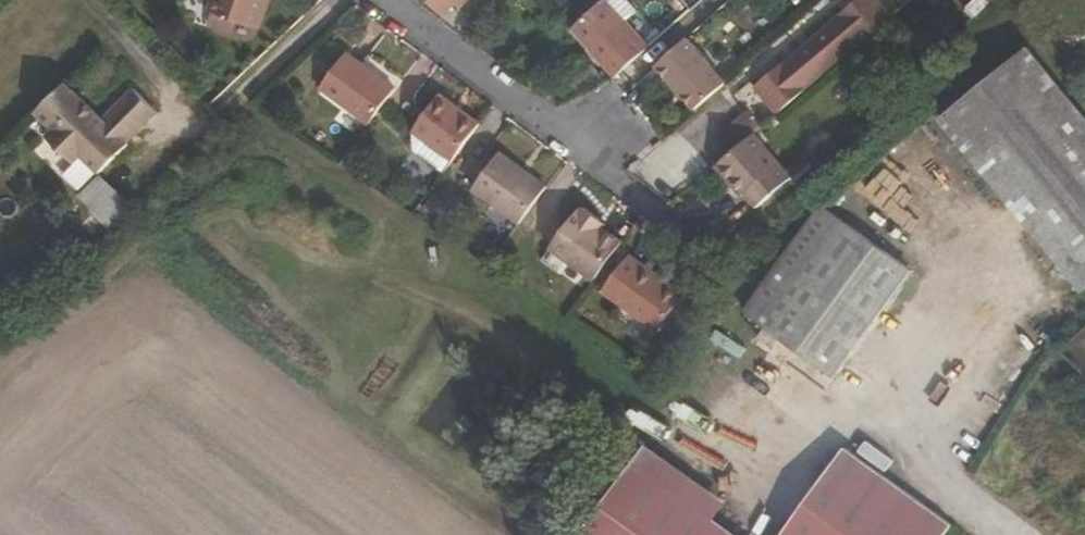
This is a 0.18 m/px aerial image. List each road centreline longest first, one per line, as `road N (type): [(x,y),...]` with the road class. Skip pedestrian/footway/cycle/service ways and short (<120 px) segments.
road 1 (residential): [(608,169),(400,10),(399,0)]

